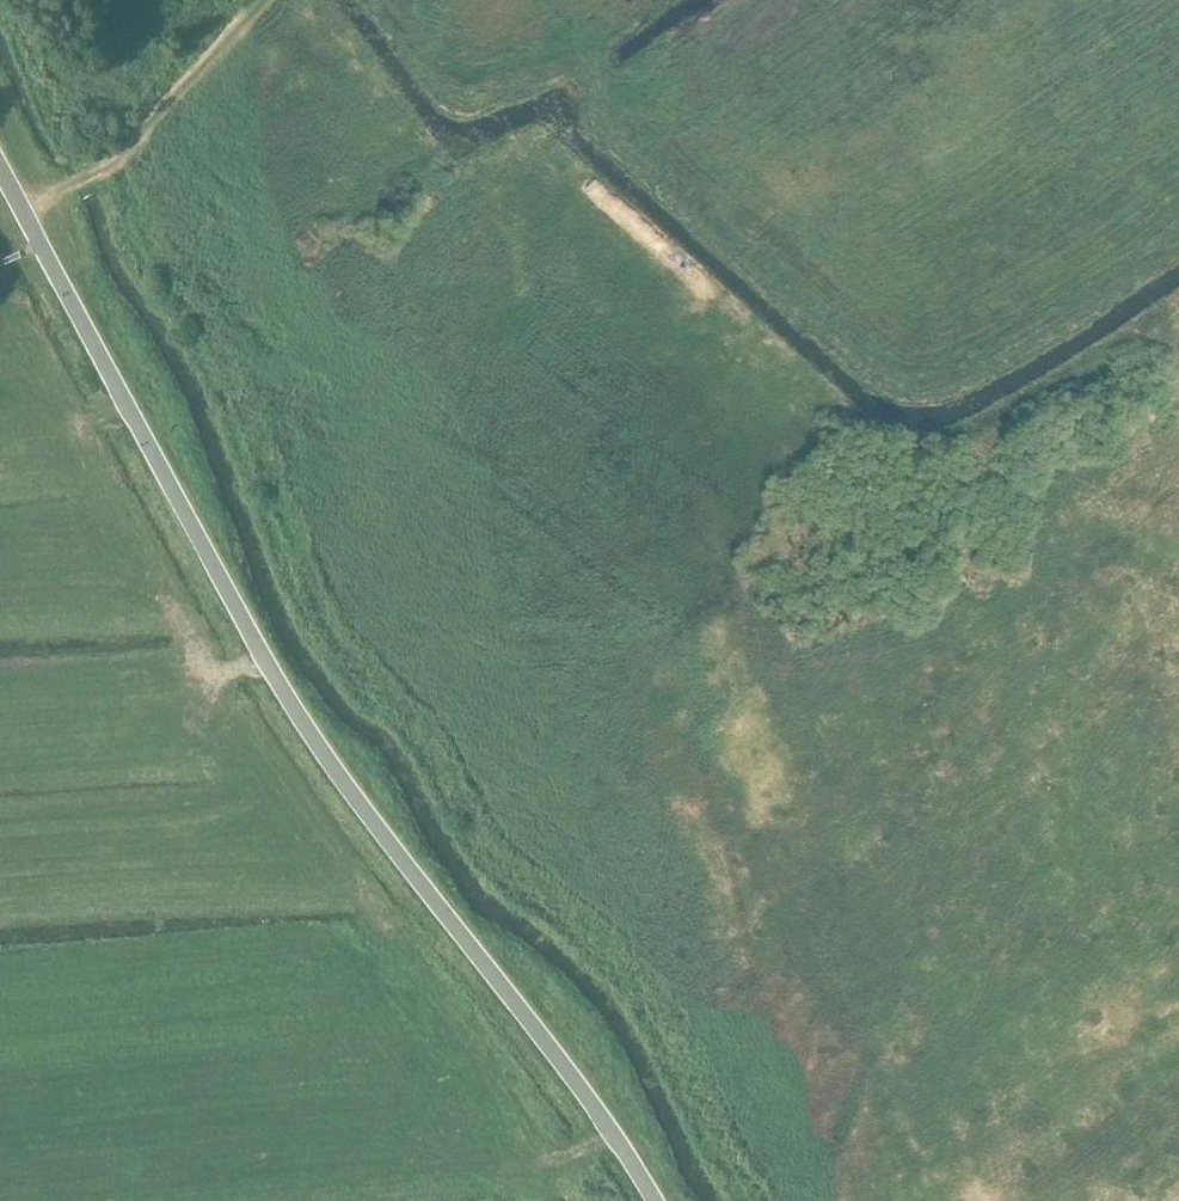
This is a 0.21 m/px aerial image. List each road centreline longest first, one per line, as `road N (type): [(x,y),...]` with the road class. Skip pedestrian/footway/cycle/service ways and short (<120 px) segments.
road 1 (unclassified): [(653,1200),(306,730),(0,175)]
road 2 (track): [(287,0),(99,169),(22,214)]

